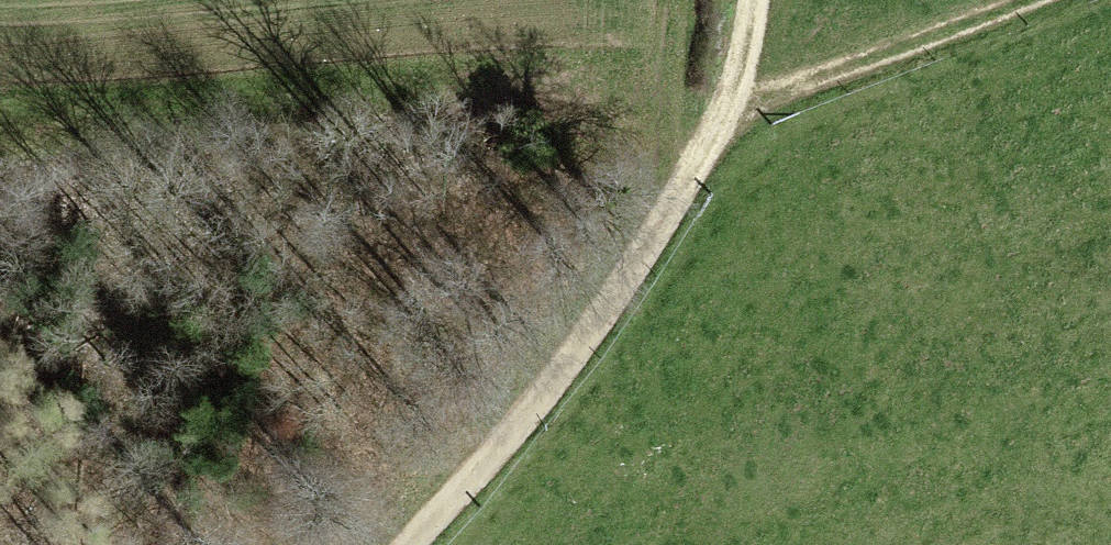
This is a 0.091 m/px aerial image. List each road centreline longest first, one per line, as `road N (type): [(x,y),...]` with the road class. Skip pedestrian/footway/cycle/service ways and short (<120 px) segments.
road 1 (track): [(0,93),(79,98),(528,72),(725,111)]
road 2 (track): [(413,544),(524,430),(644,252),(725,111)]
road 3 (track): [(1033,0),(725,111)]

